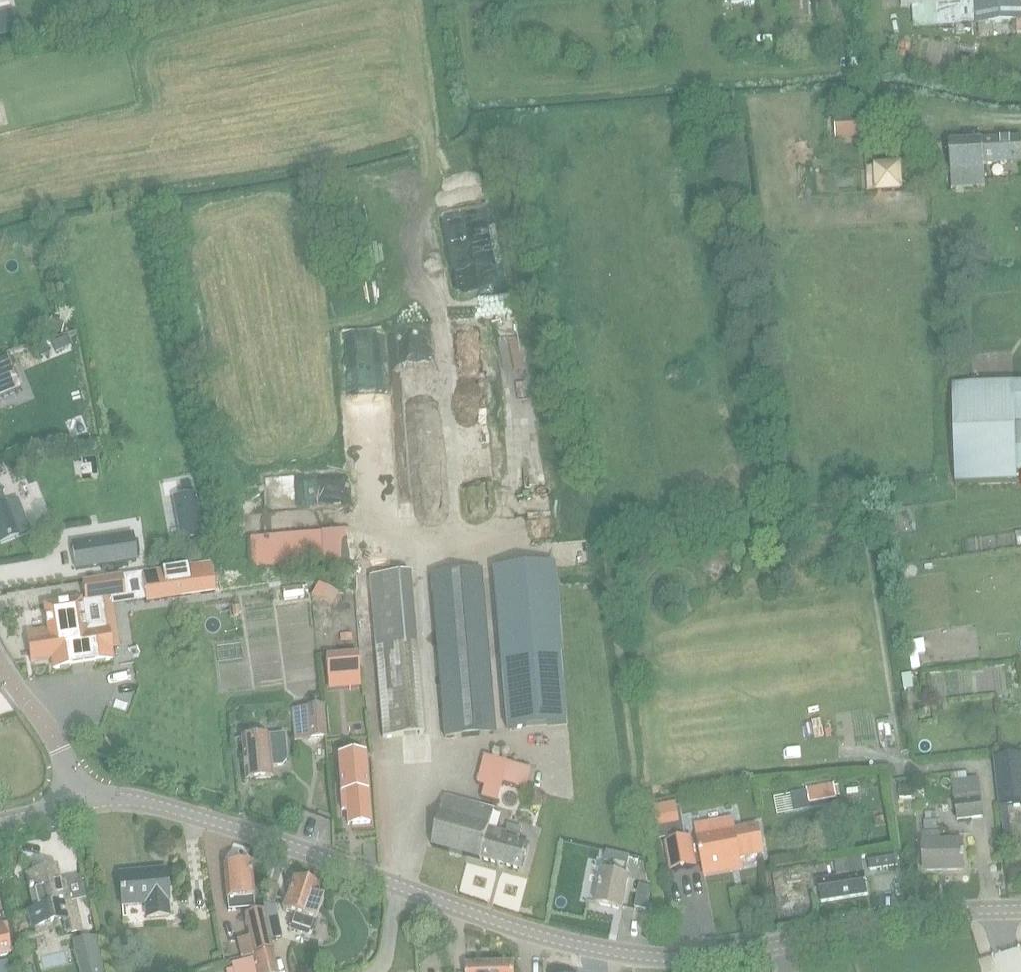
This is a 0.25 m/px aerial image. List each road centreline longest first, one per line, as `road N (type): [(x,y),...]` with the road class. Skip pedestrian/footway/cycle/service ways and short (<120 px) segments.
road 1 (residential): [(1020,909),(907,915),(744,951),(636,955),(519,928),(182,811),(125,799),(79,804)]
road 2 (residential): [(79,804),(53,736),(0,665)]

